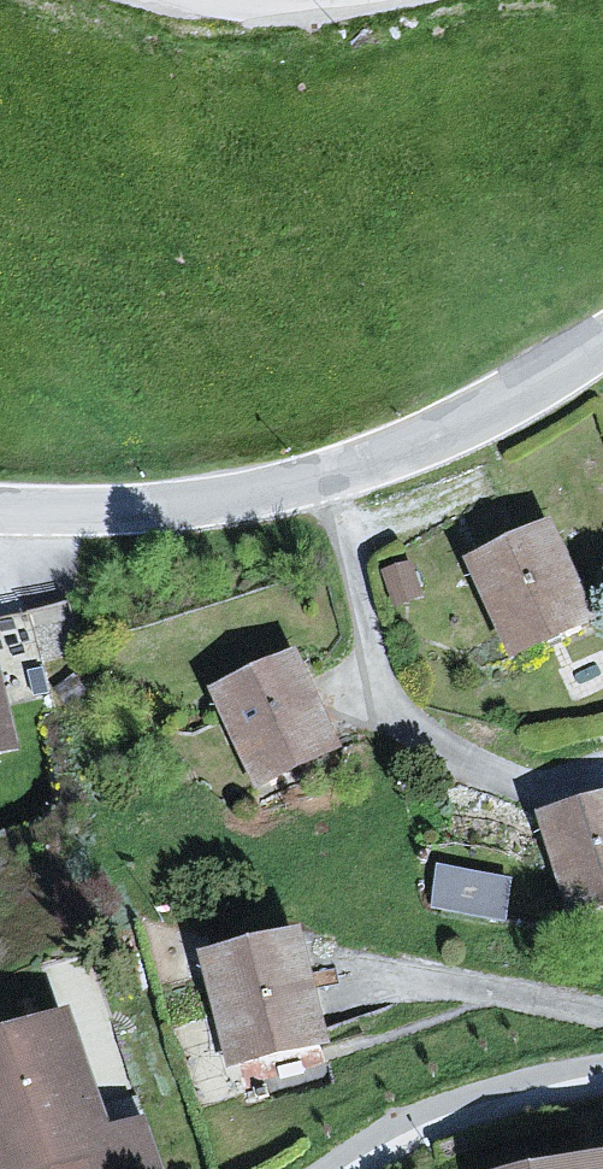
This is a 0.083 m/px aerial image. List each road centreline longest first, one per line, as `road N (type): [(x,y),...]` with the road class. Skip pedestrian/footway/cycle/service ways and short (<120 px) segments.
road 1 (tertiary): [(602,341),(475,417),(343,472),(193,504),(0,509)]
road 2 (residential): [(602,1081),(400,1125),(343,1168)]
road 3 (residential): [(165,0),(294,26),(388,0)]

